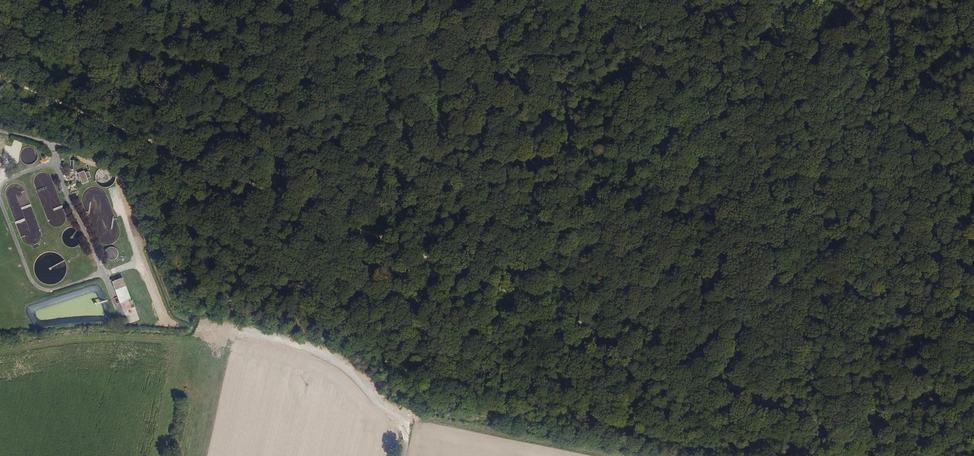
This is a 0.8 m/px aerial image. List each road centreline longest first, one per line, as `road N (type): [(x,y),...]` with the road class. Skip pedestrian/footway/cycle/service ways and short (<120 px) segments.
road 1 (track): [(973,373),(869,436),(0,76)]
road 2 (track): [(0,13),(473,0)]
road 3 (track): [(826,0),(893,56),(973,146)]

